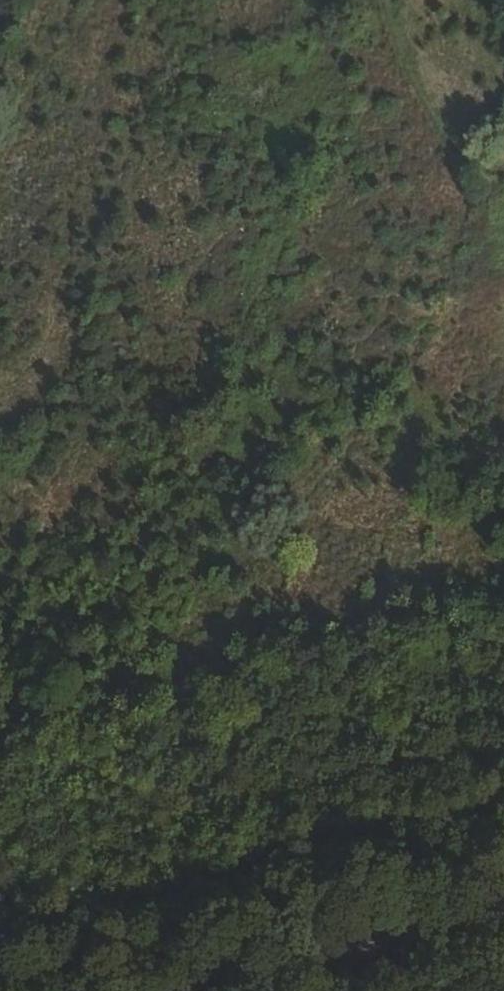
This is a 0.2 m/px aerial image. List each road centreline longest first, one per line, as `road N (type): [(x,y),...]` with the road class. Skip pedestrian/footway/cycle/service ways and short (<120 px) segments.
road 1 (track): [(0,946),(503,802)]
road 2 (tertiary): [(182,990),(503,892)]
road 3 (track): [(503,164),(441,125),(396,74),(377,19),(378,0)]

